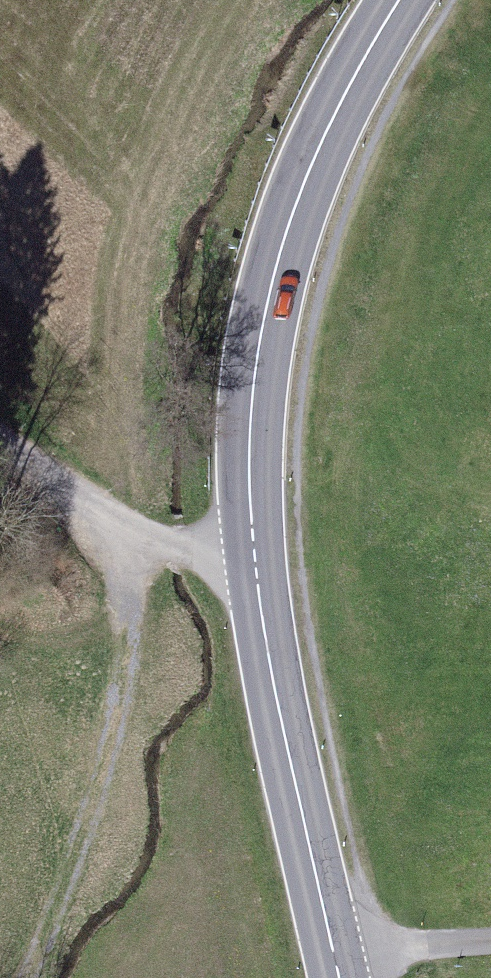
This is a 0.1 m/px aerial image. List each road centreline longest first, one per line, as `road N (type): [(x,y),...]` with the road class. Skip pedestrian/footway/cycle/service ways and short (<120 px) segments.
road 1 (secondary): [(341,977),(275,690),(255,561),(248,429),(285,251),(339,108),(409,0)]
road 2 (track): [(255,561),(133,536),(0,442)]
road 3 (track): [(490,958),(339,970)]

